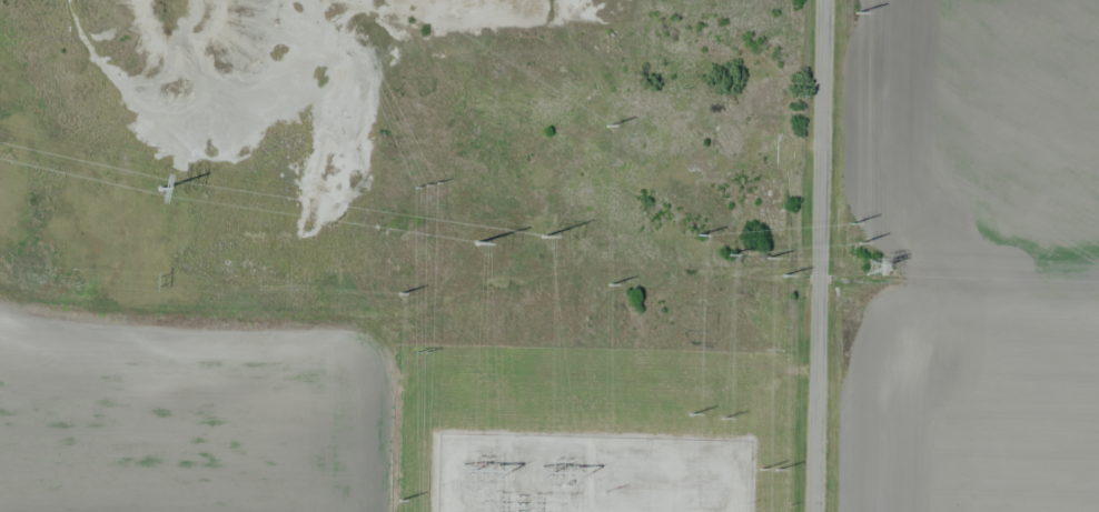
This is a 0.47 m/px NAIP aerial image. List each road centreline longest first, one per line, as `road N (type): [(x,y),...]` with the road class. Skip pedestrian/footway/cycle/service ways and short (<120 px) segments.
road 1 (tertiary): [(821,135),(814,511)]
road 2 (residential): [(821,135),(824,0)]

